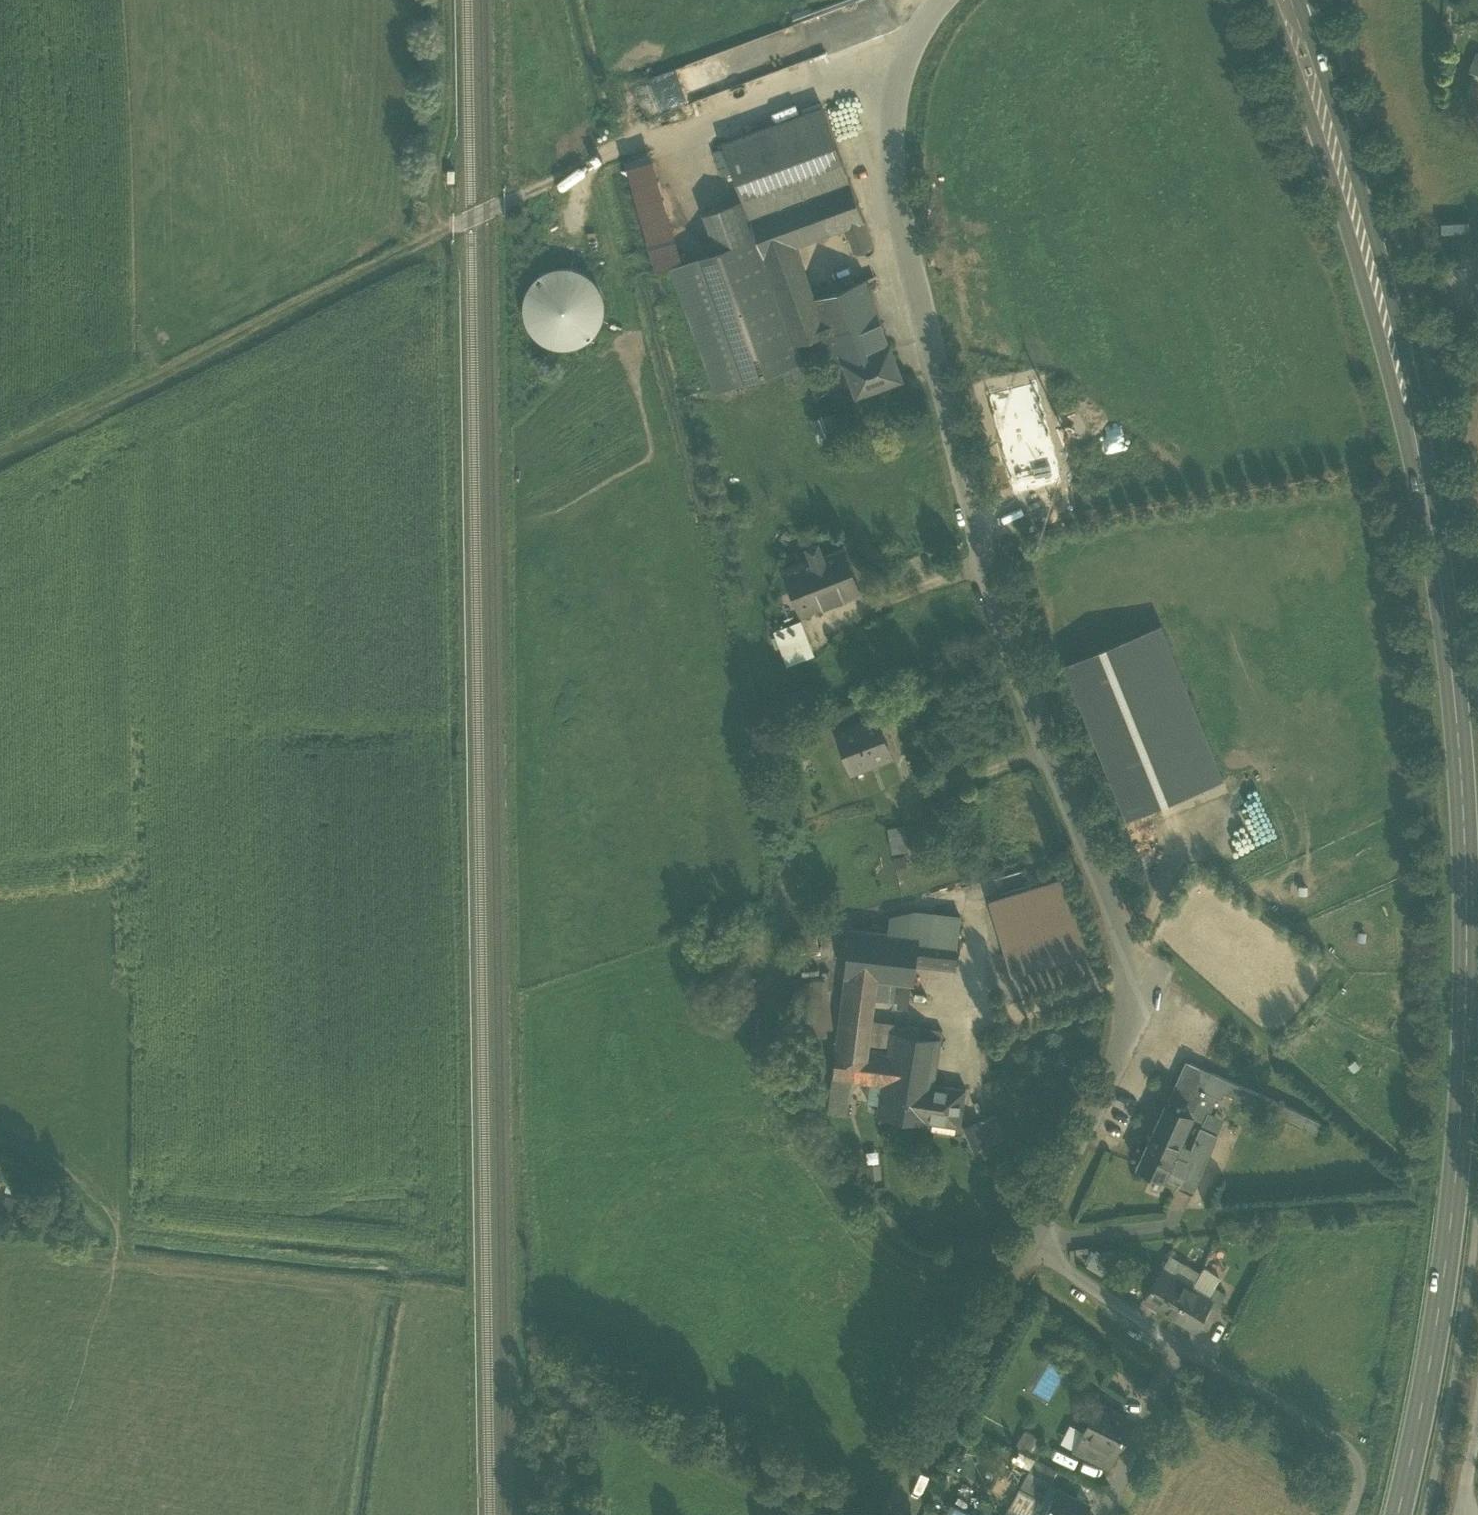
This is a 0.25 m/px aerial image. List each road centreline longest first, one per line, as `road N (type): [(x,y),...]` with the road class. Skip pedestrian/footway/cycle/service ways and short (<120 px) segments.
road 1 (primary): [(1396,1514),(1436,1319),(1460,1125),(1466,899),(1457,725),(1411,428),(1334,146),(1285,0)]
road 2 (residential): [(1024,1245),(1111,1073),(1125,963),(1106,892),(1006,631),(909,249),(896,102),(914,42),(943,0)]
road 3 (track): [(914,42),(740,101),(487,210),(0,456)]
road 4 (residential): [(891,1514),(1024,1245)]
road 5 (unclassified): [(1183,1347),(1361,1461),(1345,1514)]
road 6 (track): [(447,0),(446,130),(435,201),(449,228)]
road 7 (unclassified): [(1024,1245),(1183,1347)]
road 8 (unclassified): [(1183,1347),(1106,1514)]

